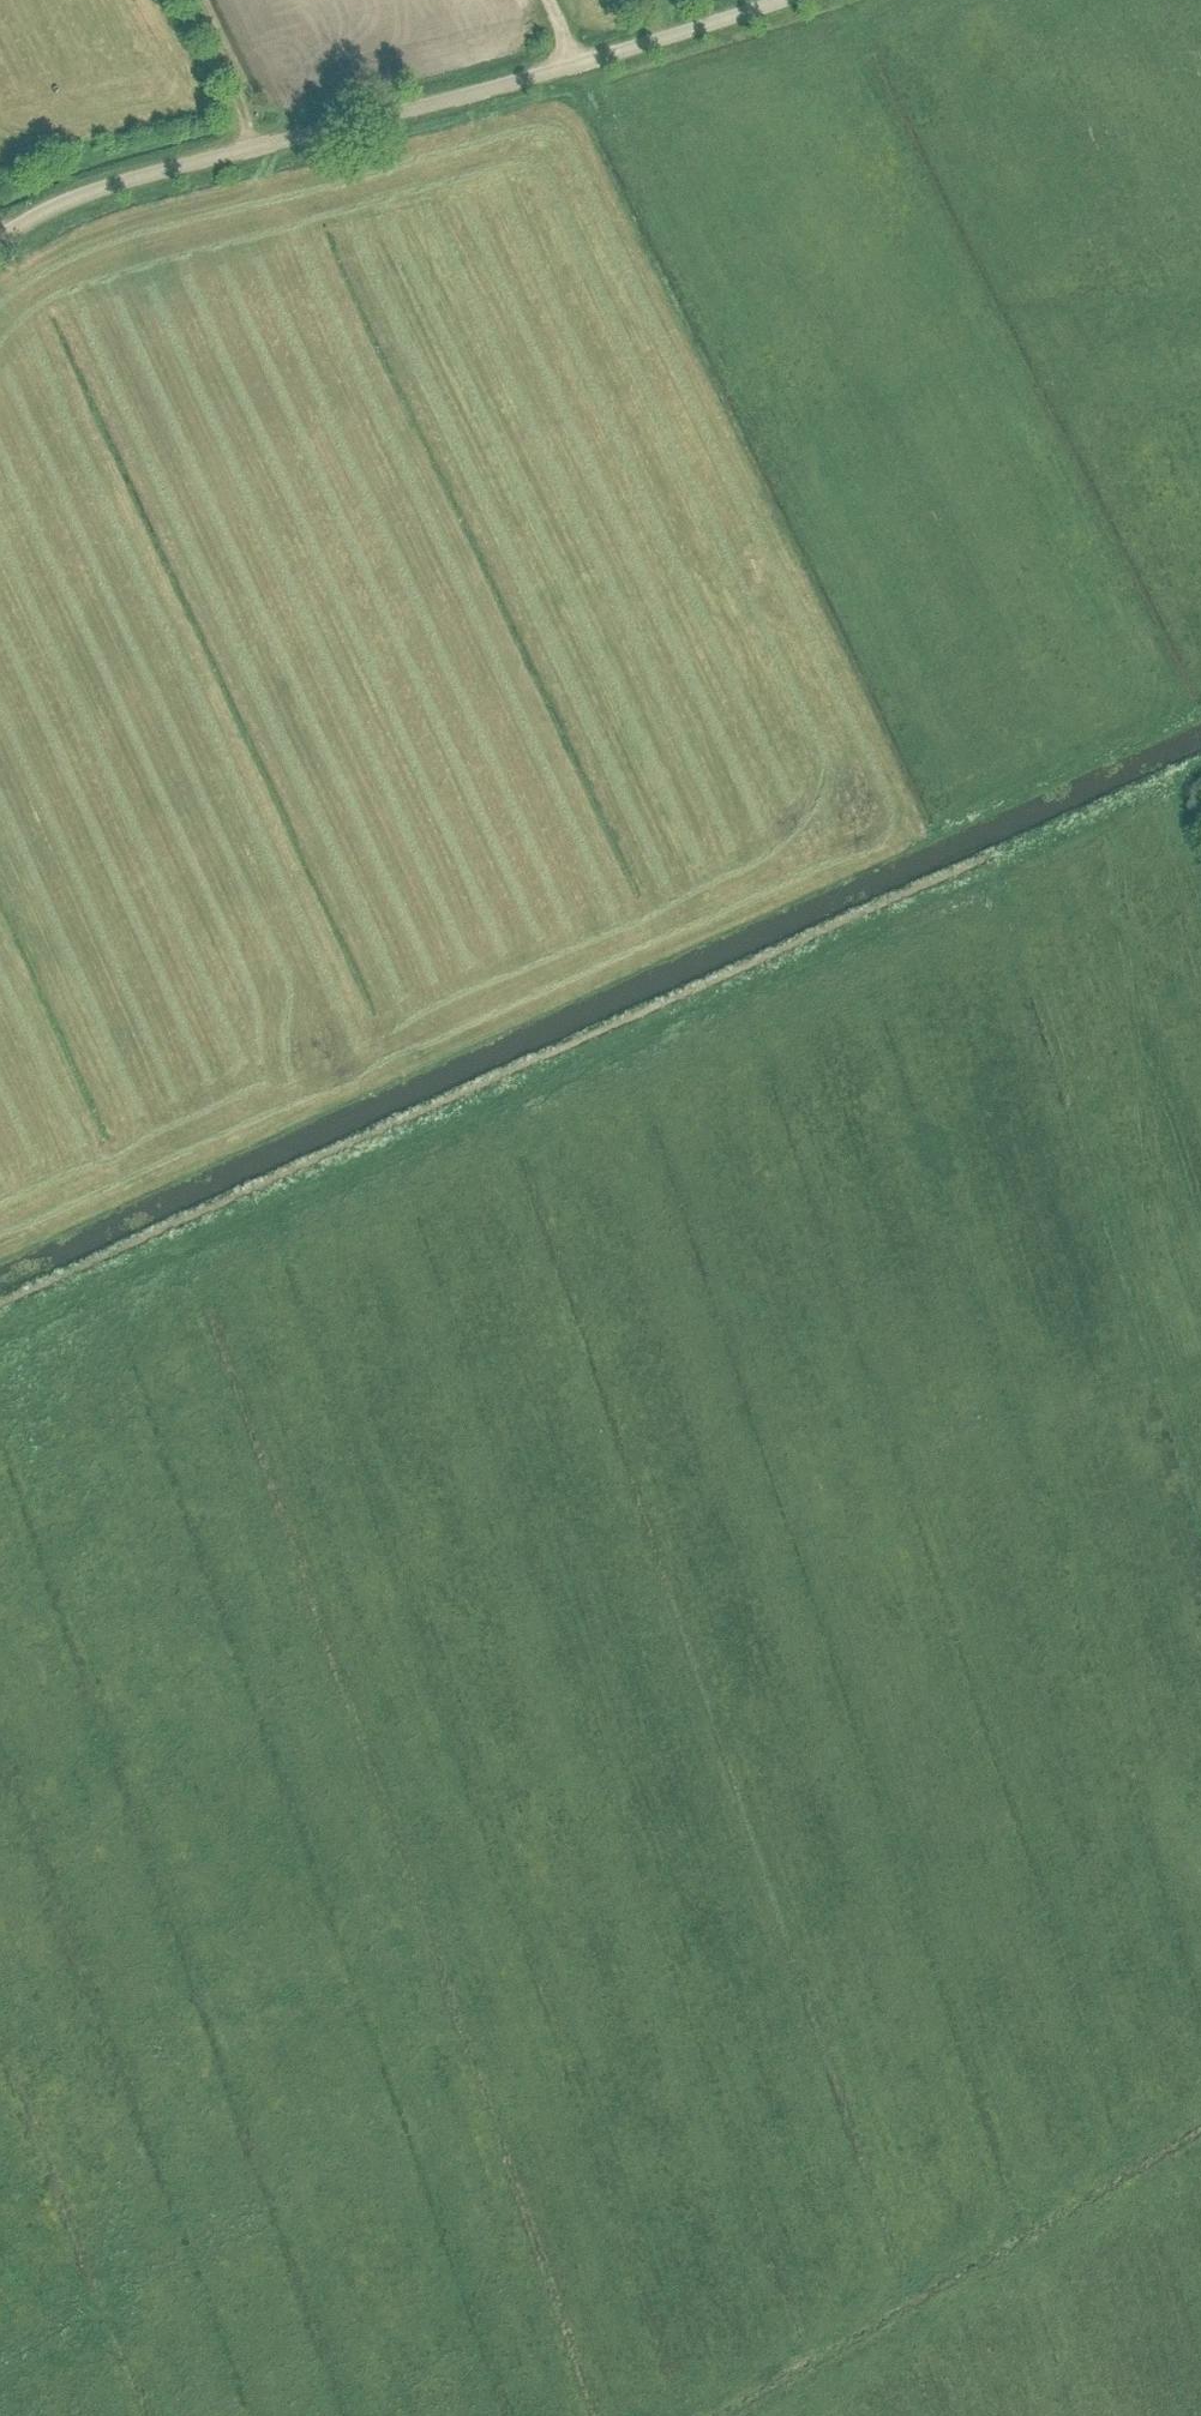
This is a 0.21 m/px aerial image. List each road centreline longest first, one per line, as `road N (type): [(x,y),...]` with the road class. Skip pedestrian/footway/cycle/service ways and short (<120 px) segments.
road 1 (unclassified): [(0,238),(98,190),(409,110),(776,0)]
road 2 (track): [(254,149),(195,0)]

